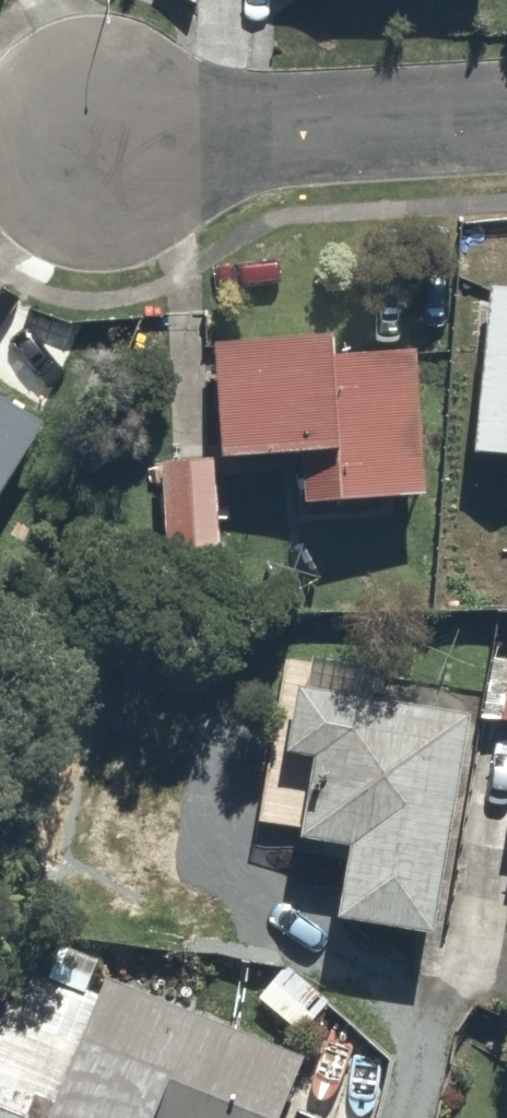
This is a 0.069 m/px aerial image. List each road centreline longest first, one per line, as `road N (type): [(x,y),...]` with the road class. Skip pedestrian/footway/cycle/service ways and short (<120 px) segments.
road 1 (residential): [(506,120),(98,142)]

